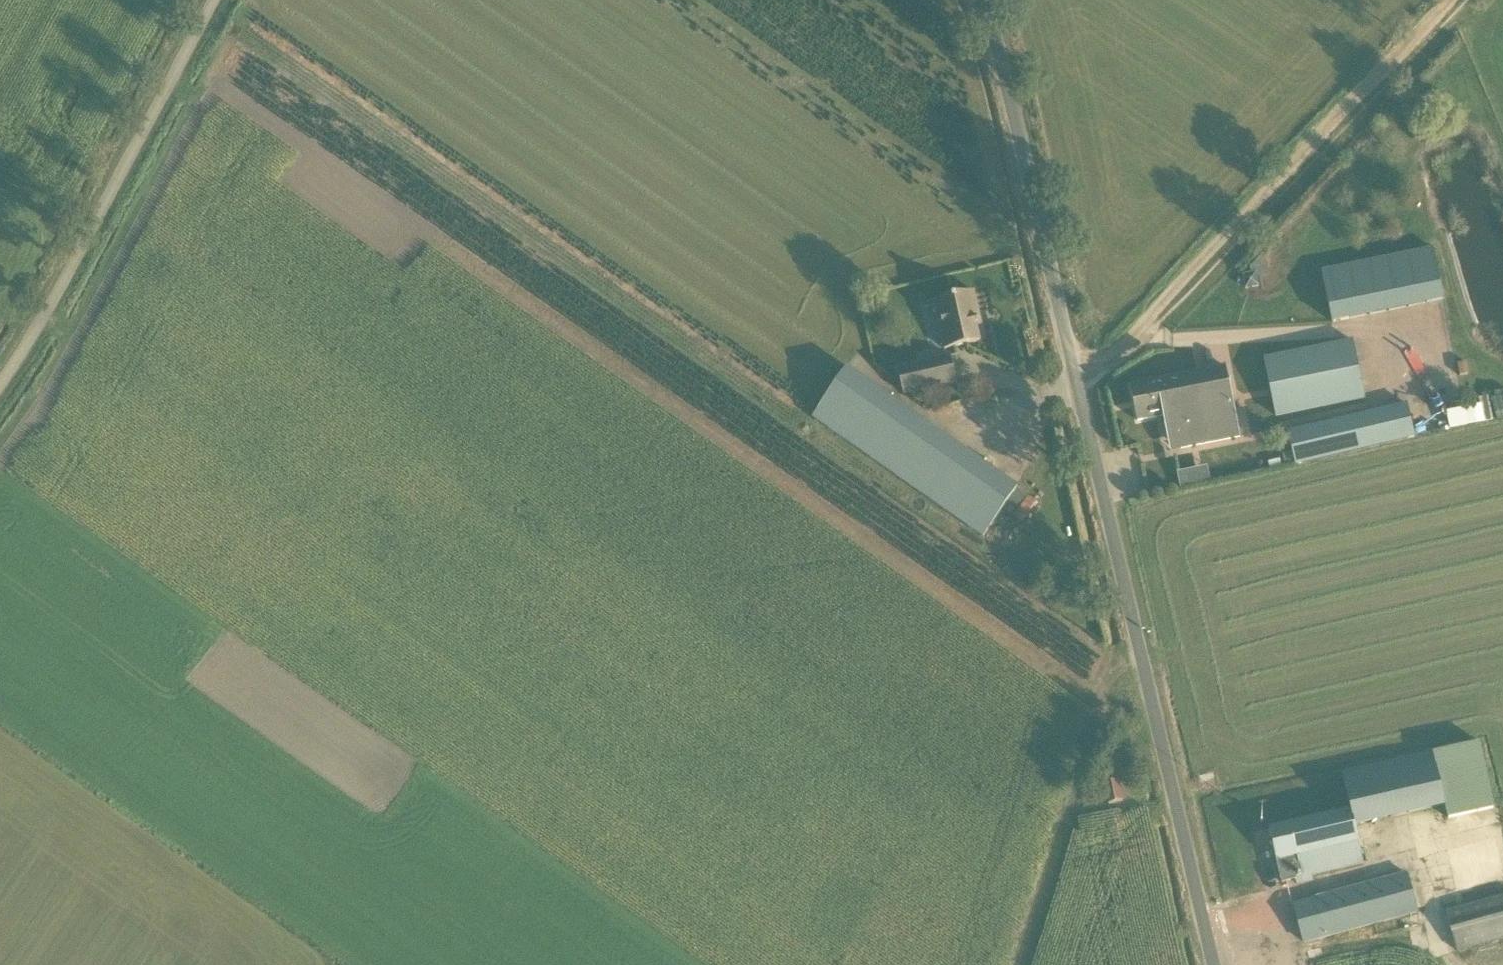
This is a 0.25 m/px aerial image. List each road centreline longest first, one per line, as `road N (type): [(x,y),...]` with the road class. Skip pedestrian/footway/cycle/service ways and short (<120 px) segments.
road 1 (unclassified): [(1226,964),(980,0)]
road 2 (track): [(1452,0),(1136,335),(1077,362)]
road 3 (unclassified): [(0,399),(90,248),(219,0)]

